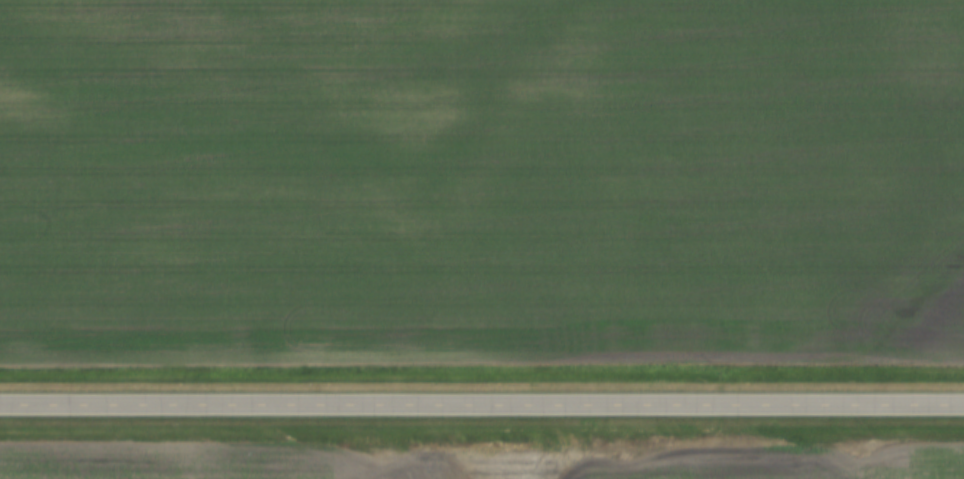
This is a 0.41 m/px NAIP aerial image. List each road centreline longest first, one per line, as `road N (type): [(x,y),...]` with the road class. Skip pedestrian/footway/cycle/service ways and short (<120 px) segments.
road 1 (tertiary): [(963,409),(0,410)]

